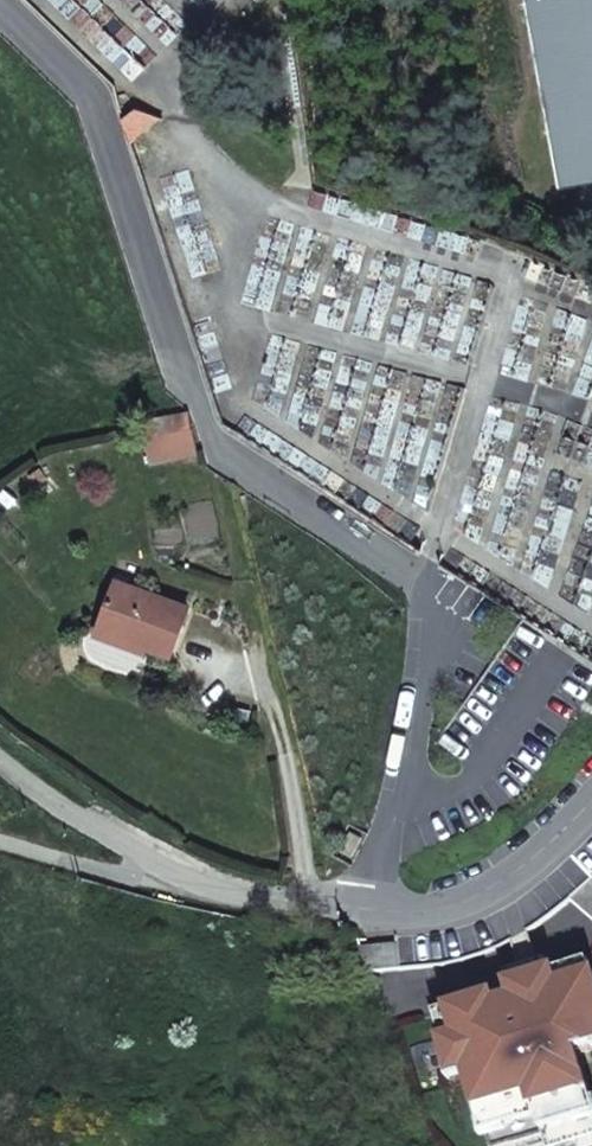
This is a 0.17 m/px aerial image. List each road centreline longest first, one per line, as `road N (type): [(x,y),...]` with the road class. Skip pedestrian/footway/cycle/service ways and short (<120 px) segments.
road 1 (unclassified): [(591,800),(508,881),(433,908),(374,918),(306,909),(169,862),(0,754)]

